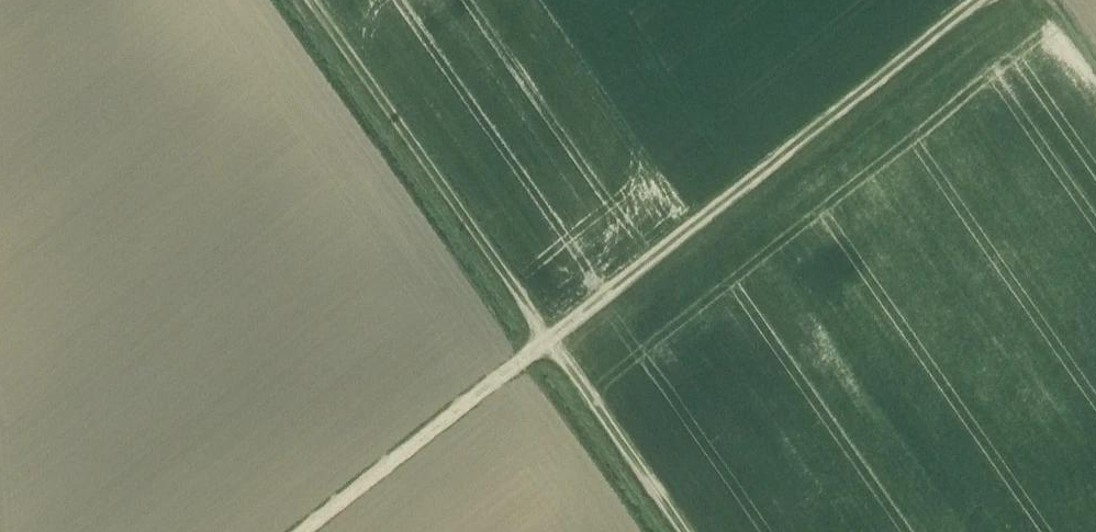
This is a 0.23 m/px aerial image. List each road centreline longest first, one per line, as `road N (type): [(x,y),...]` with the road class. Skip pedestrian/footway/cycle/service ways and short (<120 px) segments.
road 1 (track): [(303,531),(1008,0)]
road 2 (track): [(313,0),(687,531)]

